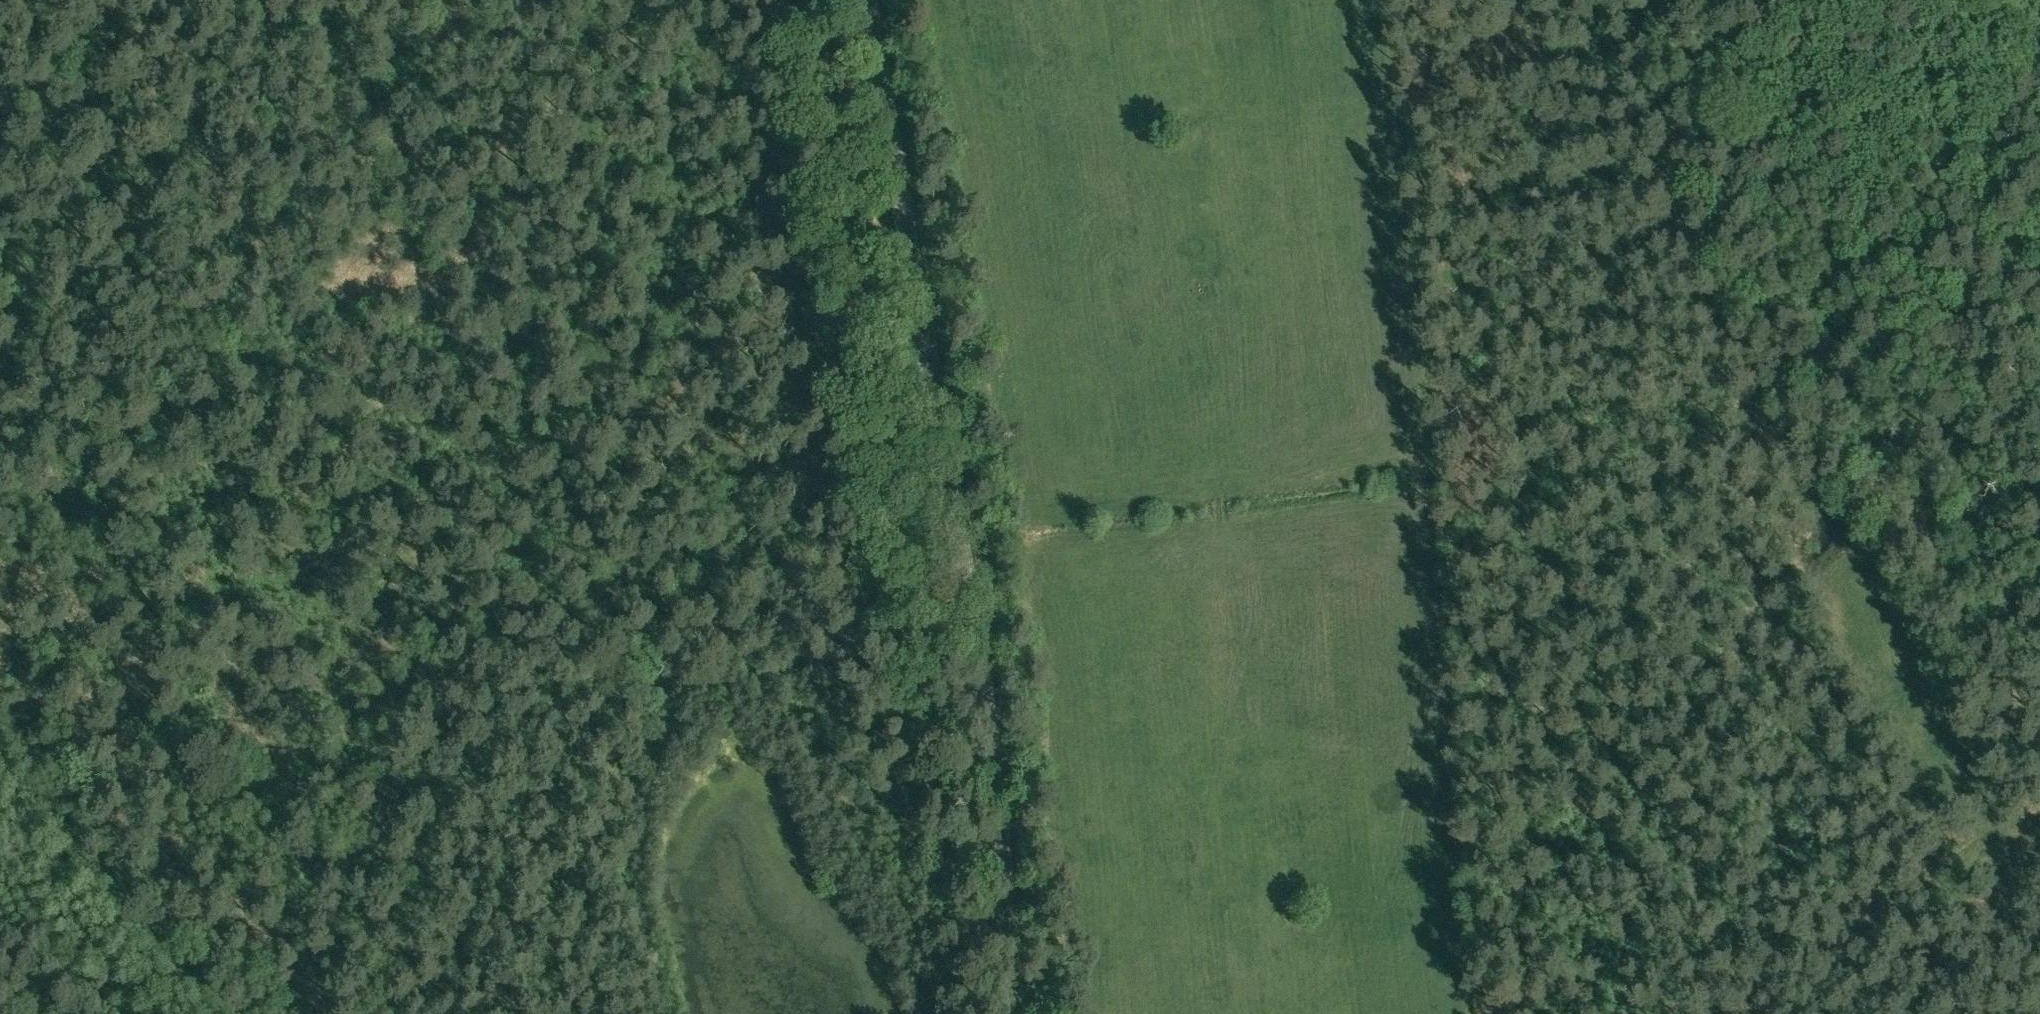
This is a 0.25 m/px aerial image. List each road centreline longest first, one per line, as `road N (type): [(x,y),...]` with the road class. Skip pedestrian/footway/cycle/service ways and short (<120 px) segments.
road 1 (unclassified): [(1009,1013),(930,431),(853,0)]

